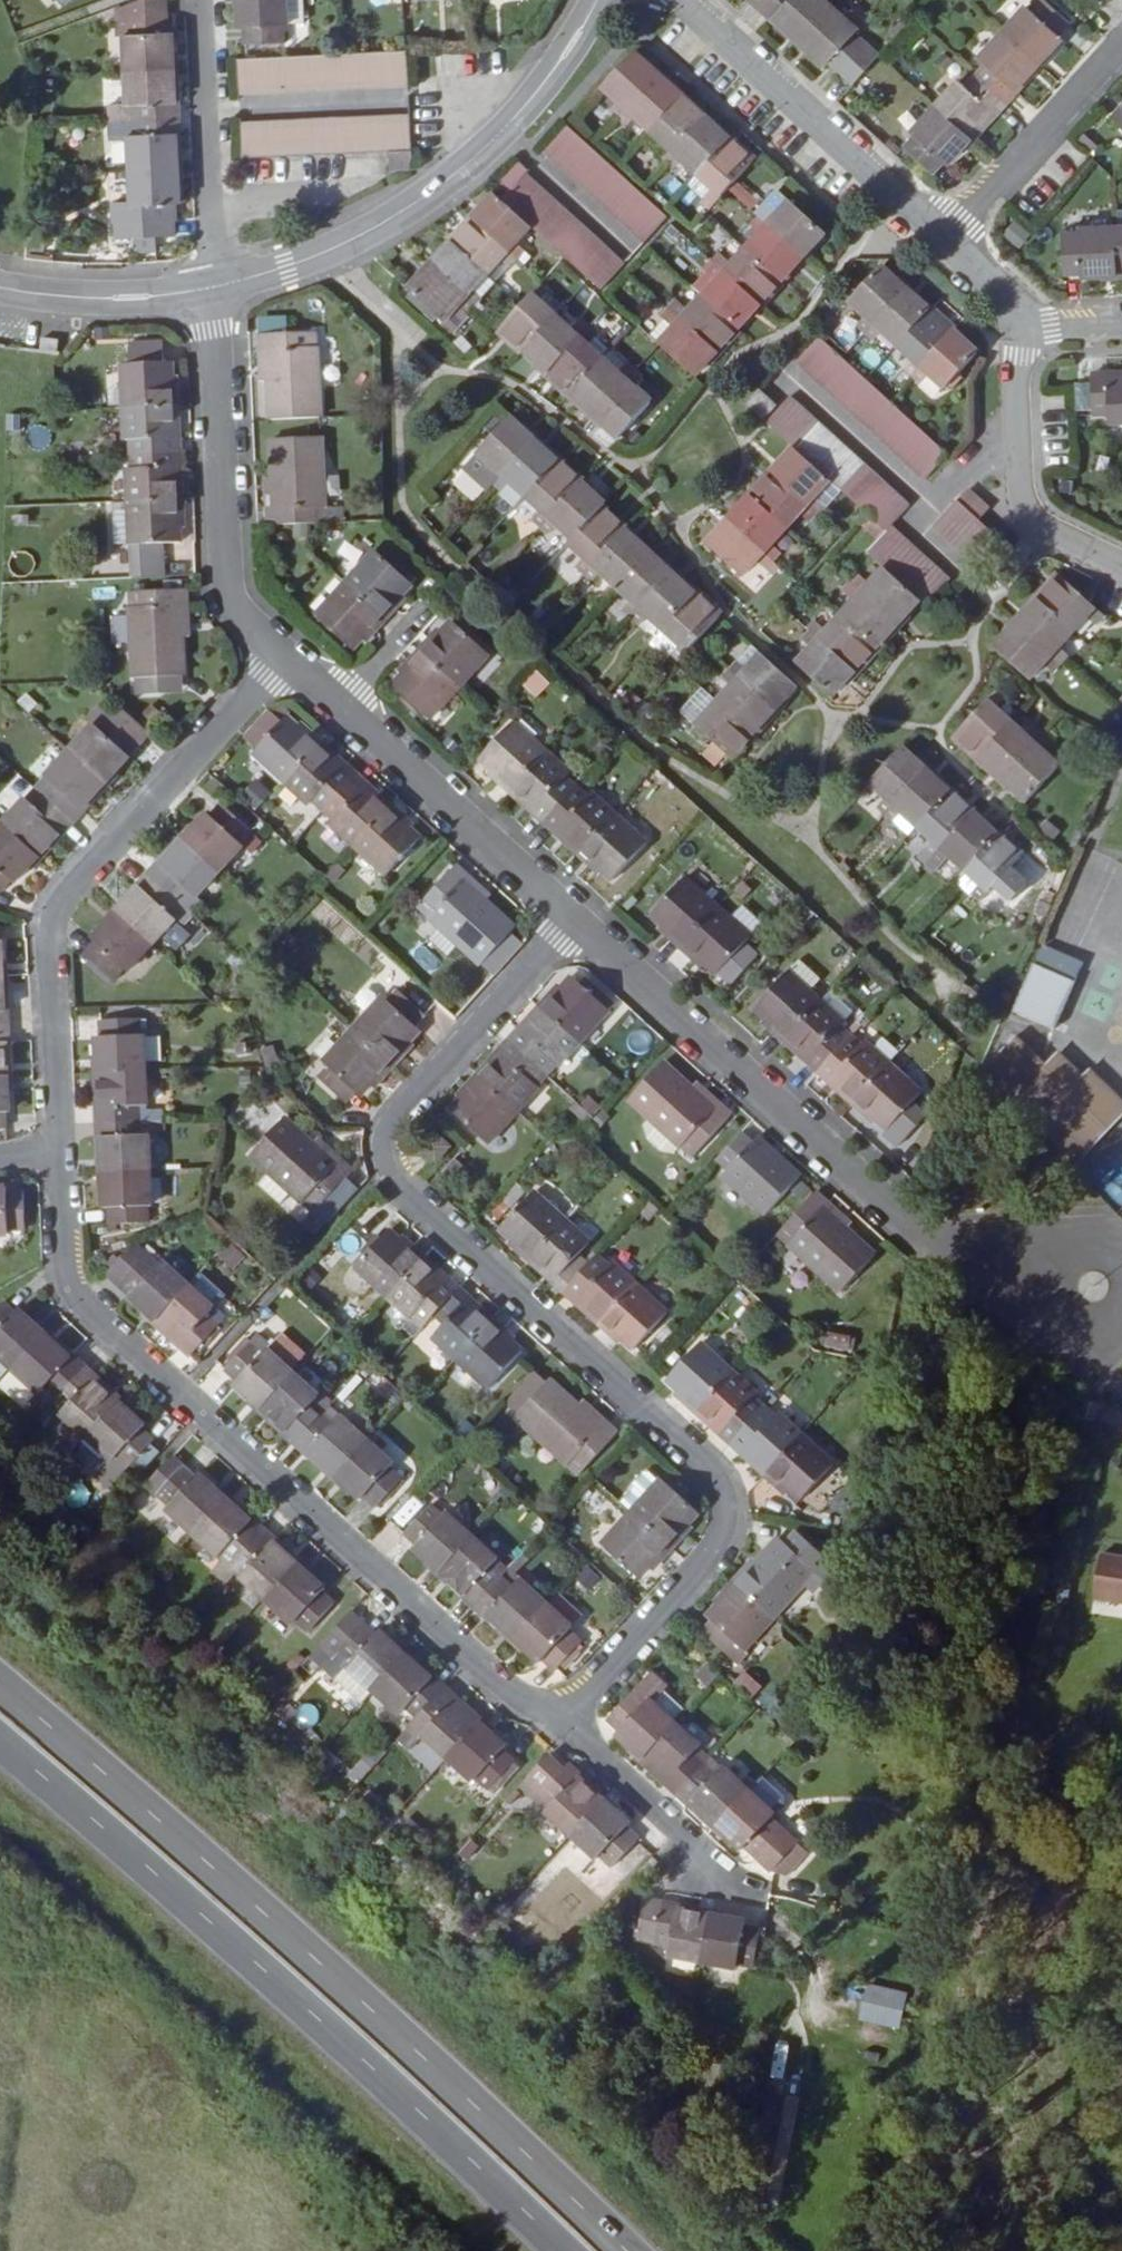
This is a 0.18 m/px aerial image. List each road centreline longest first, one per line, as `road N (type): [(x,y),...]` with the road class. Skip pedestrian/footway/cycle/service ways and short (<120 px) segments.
road 1 (residential): [(561,1728),(717,1543),(727,1515),(719,1482),(401,1193),(384,1147),(398,1113),(575,921)]
road 2 (trunk): [(619,2250),(371,2016),(0,1693)]
road 3 (residential): [(60,1155),(66,1271),(95,1324),(512,1697),(561,1728)]
road 4 (trunk): [(0,1748),(342,2048),(555,2250)]
road 5 (residential): [(1089,1287),(930,1242),(575,921)]
road 6 (residential): [(282,658),(57,913),(49,948),(60,1155)]
road 7 (residential): [(214,289),(328,252),(447,181),(535,96),(597,0)]
road 8 (residential): [(282,658),(230,606),(224,581),(214,289)]
road 9 (residential): [(679,0),(947,241)]
road 10 (residential): [(1121,571),(1051,538),(1023,513),(1018,310)]
road 11 (residential): [(575,921),(340,707)]
road 12 (residential): [(199,0),(214,289)]
road 13 (residential): [(1121,45),(947,241)]
road 14 (residential): [(561,1728),(734,1883)]
road 15 (residential): [(0,288),(93,299),(214,289)]
road 16 (residential): [(421,616),(340,707)]

